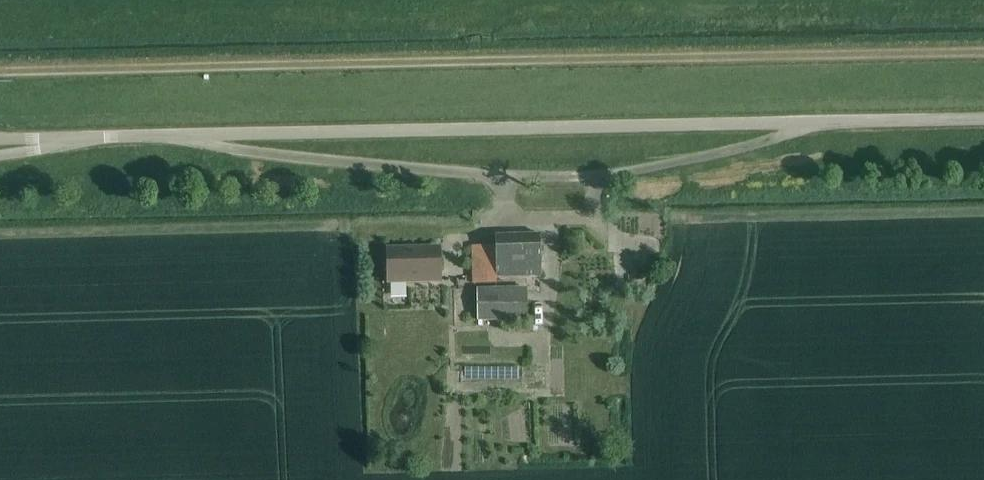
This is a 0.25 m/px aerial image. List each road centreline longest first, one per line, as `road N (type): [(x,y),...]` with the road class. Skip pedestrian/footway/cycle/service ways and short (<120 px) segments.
road 1 (track): [(0,71),(983,55)]
road 2 (unclassified): [(200,139),(497,182),(599,182),(727,157),(822,121)]
road 3 (unclassified): [(822,121),(200,139)]
road 4 (unclassified): [(200,139),(31,143)]
road 5 (unclassified): [(983,117),(822,121)]

